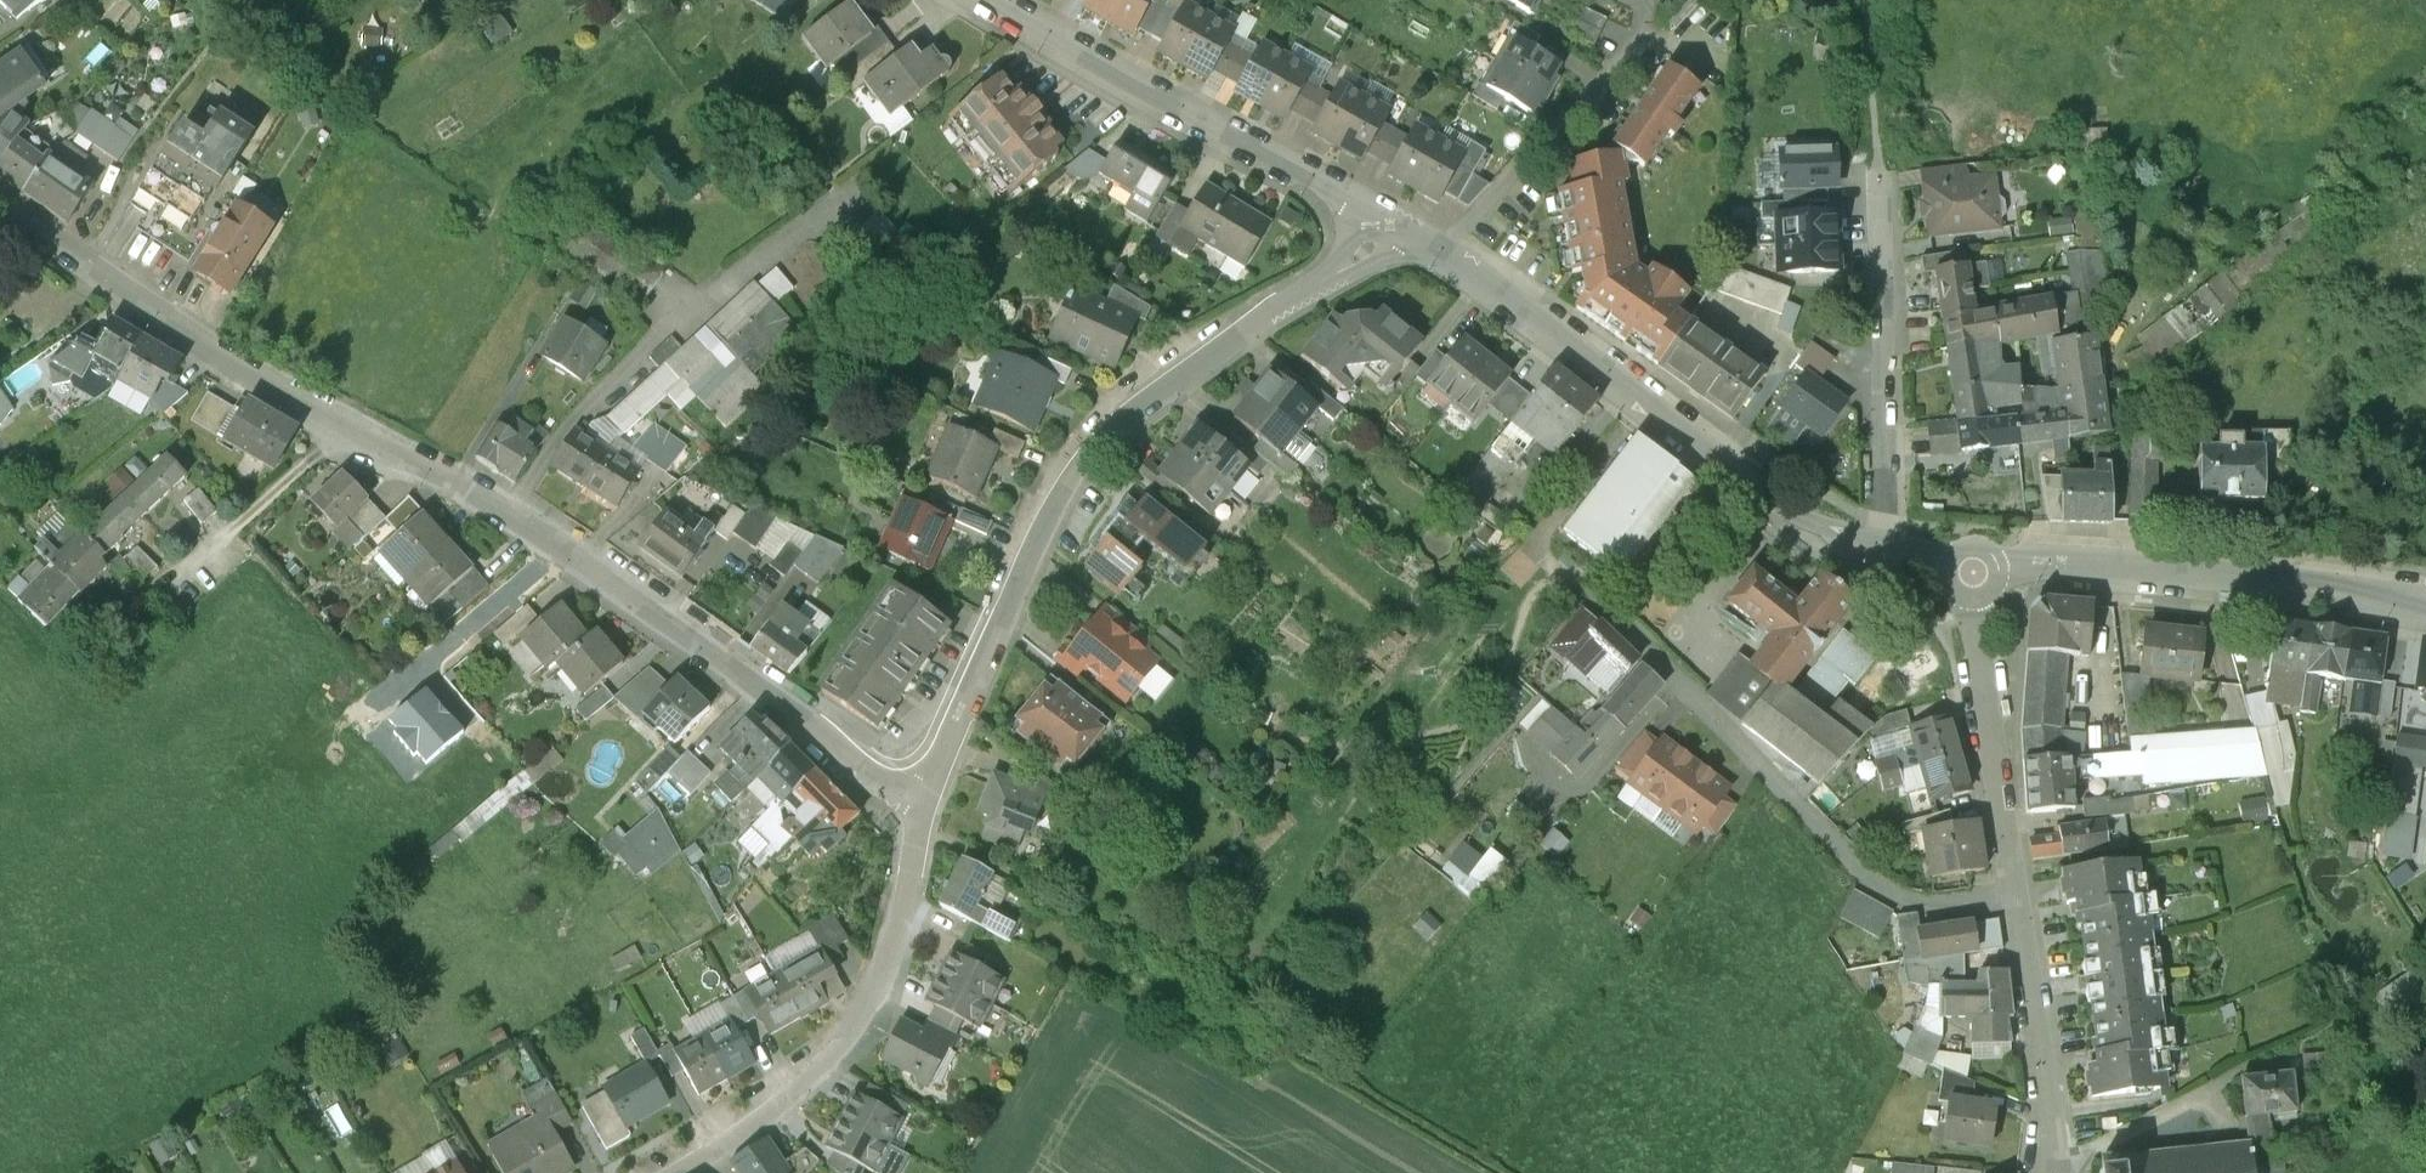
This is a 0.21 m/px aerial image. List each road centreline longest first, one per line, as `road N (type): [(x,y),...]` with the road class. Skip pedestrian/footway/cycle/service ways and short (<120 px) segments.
road 1 (residential): [(0,207),(105,273),(197,346),(574,558),(928,815)]
road 2 (residential): [(1410,239),(1196,354),(1126,404),(1072,473),(1040,534),(928,815)]
road 3 (residential): [(2013,893),(1927,908),(1857,871),(1585,595)]
road 4 (unclassified): [(1440,255),(1774,496),(1830,531),(1885,551)]
road 5 (residential): [(993,0),(1410,239)]
road 6 (residential): [(928,815),(894,957),(869,1012),(809,1087),(675,1172)]
road 7 (unclassified): [(1975,571),(2113,567),(2425,604)]
road 8 (residential): [(1885,551),(1877,164)]
road 9 (residential): [(1975,571),(1972,623),(2013,893)]
road 10 (residential): [(1440,255),(1652,39)]
road 11 (residential): [(2013,893),(2047,1099),(2047,1172)]

